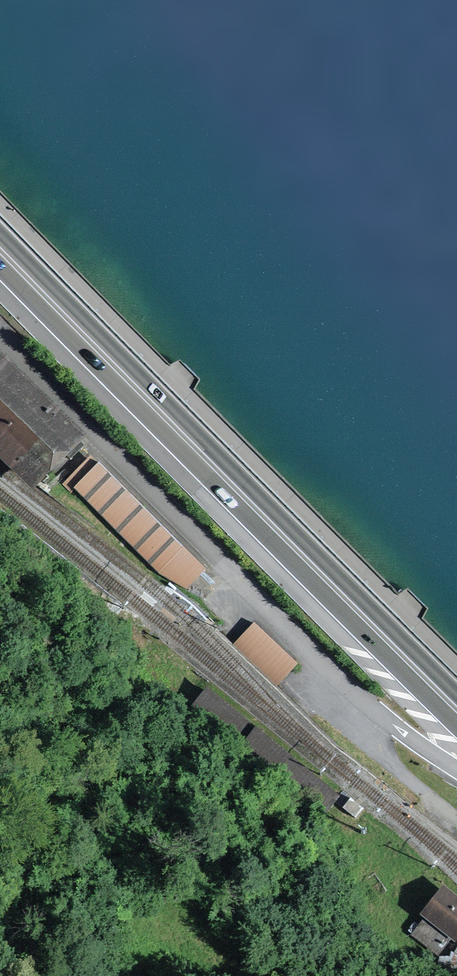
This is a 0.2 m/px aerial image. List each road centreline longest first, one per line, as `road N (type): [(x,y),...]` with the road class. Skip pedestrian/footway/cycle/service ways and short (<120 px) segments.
road 1 (primary): [(456,709),(0,248)]
road 2 (unclassified): [(0,340),(383,717)]

